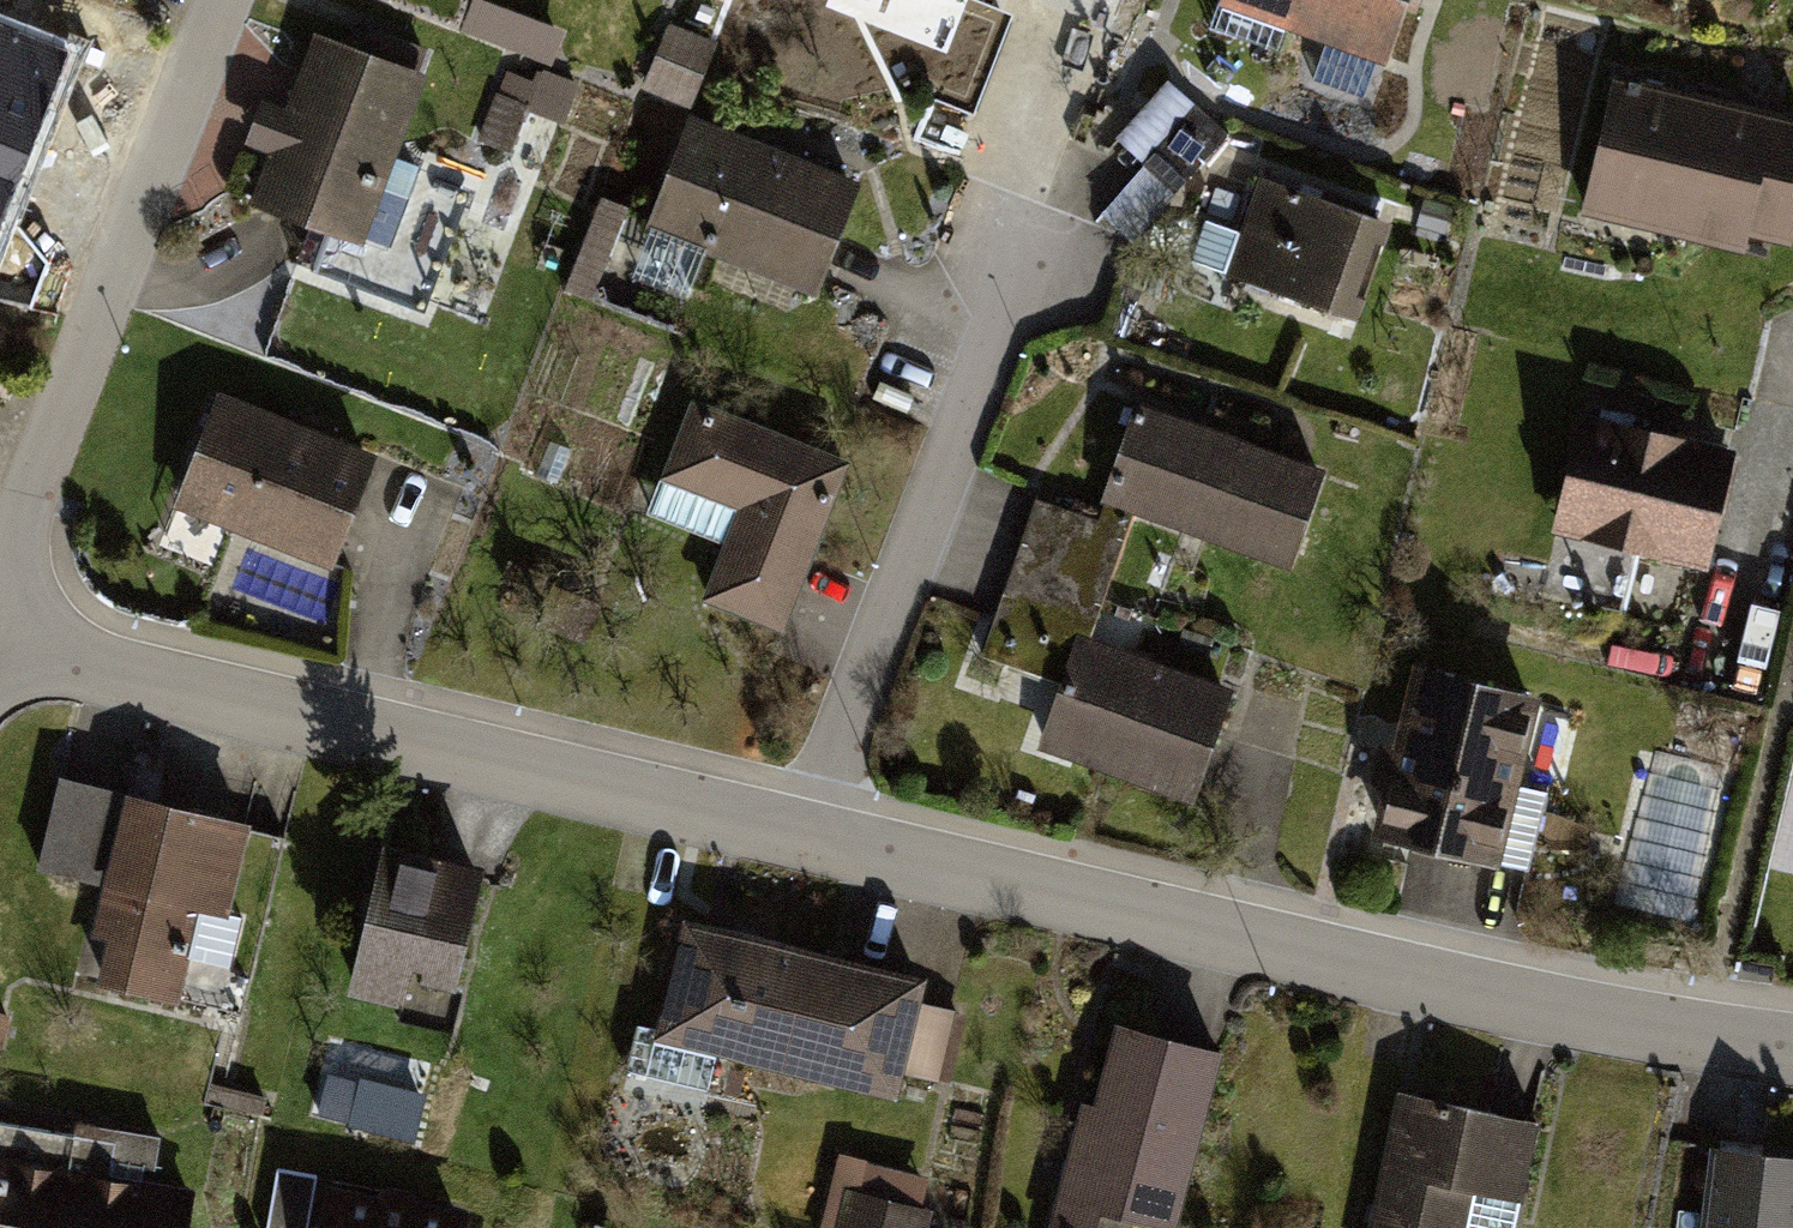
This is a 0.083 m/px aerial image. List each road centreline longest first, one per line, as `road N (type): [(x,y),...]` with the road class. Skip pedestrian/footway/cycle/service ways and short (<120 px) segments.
road 1 (residential): [(0,645),(1578,1016),(1792,1048)]
road 2 (residential): [(223,0),(0,581)]

